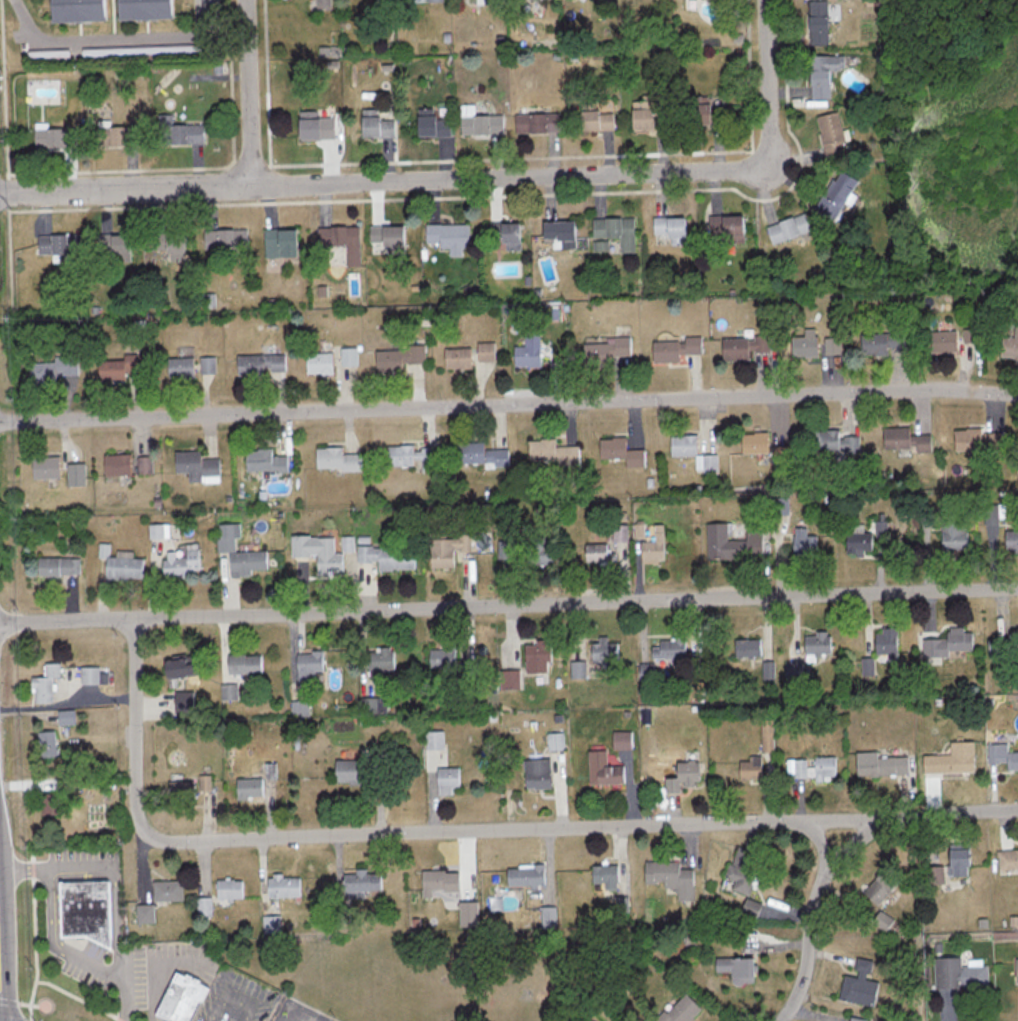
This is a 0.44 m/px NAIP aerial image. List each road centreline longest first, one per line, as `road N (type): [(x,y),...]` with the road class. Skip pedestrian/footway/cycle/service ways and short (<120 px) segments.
road 1 (residential): [(1017,395),(879,390),(0,419)]
road 2 (residential): [(1017,588),(0,622)]
road 3 (residential): [(849,820),(154,839),(135,809),(134,619)]
road 4 (residential): [(756,166),(732,173),(0,192)]
road 5 (residential): [(1017,811),(849,820),(813,913),(799,993),(777,1020)]
road 6 (residential): [(257,184),(249,0)]
road 7 (residential): [(766,0),(770,141),(756,166)]

